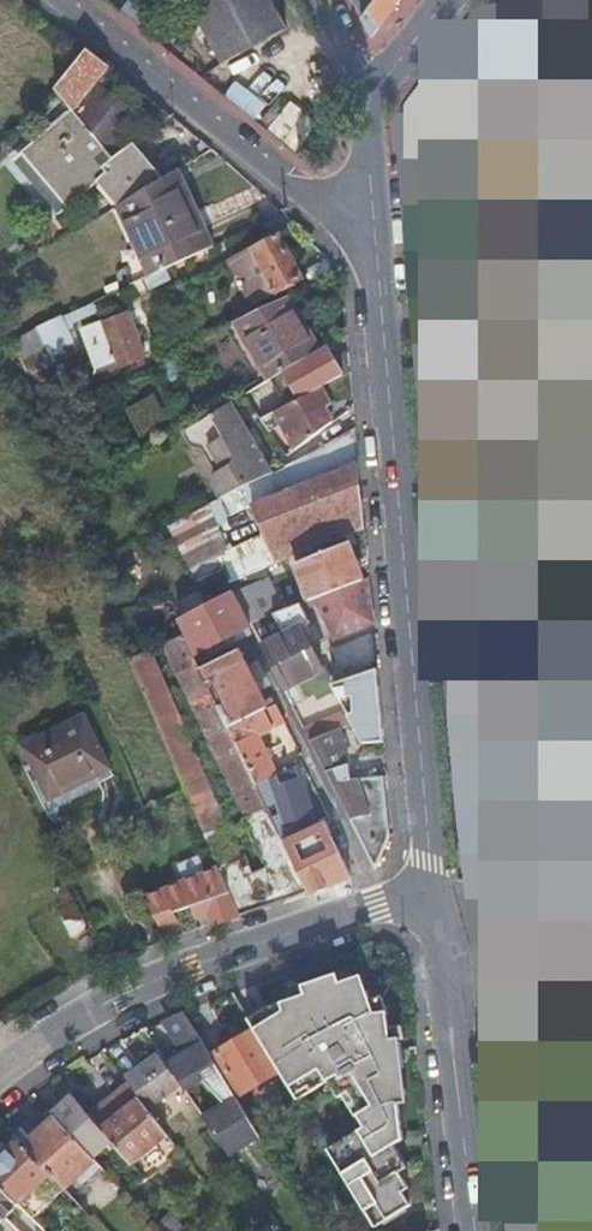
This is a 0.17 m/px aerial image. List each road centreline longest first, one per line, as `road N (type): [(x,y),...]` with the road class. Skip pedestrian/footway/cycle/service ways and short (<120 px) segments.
road 1 (residential): [(431,897),(371,213)]
road 2 (residential): [(431,897),(377,904),(142,987),(0,1070)]
road 3 (residential): [(371,213),(263,171),(72,0)]
road 4 (residential): [(475,1230),(431,897)]
road 5 (residential): [(363,96),(440,0)]

